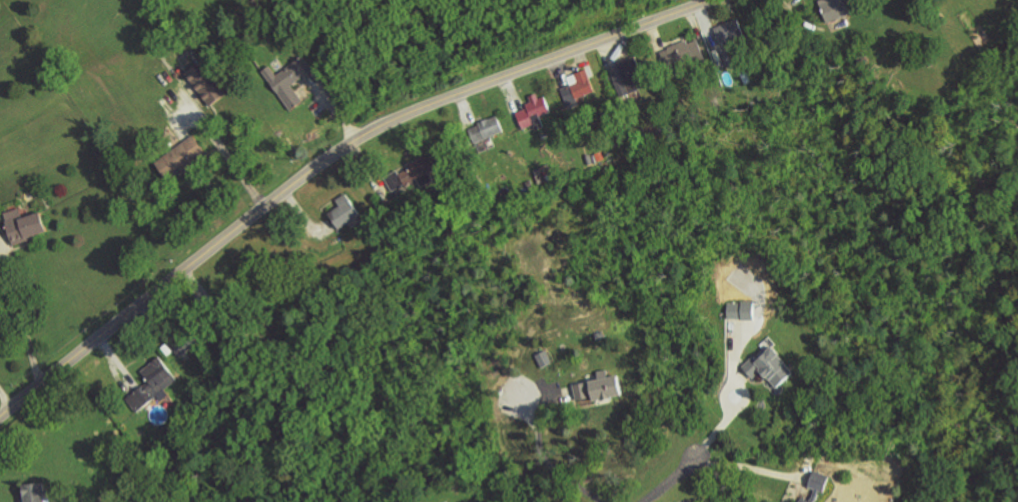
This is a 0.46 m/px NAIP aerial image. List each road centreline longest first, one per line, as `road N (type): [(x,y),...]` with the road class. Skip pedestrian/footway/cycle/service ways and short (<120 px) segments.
road 1 (residential): [(713,0),(362,137),(0,416)]

